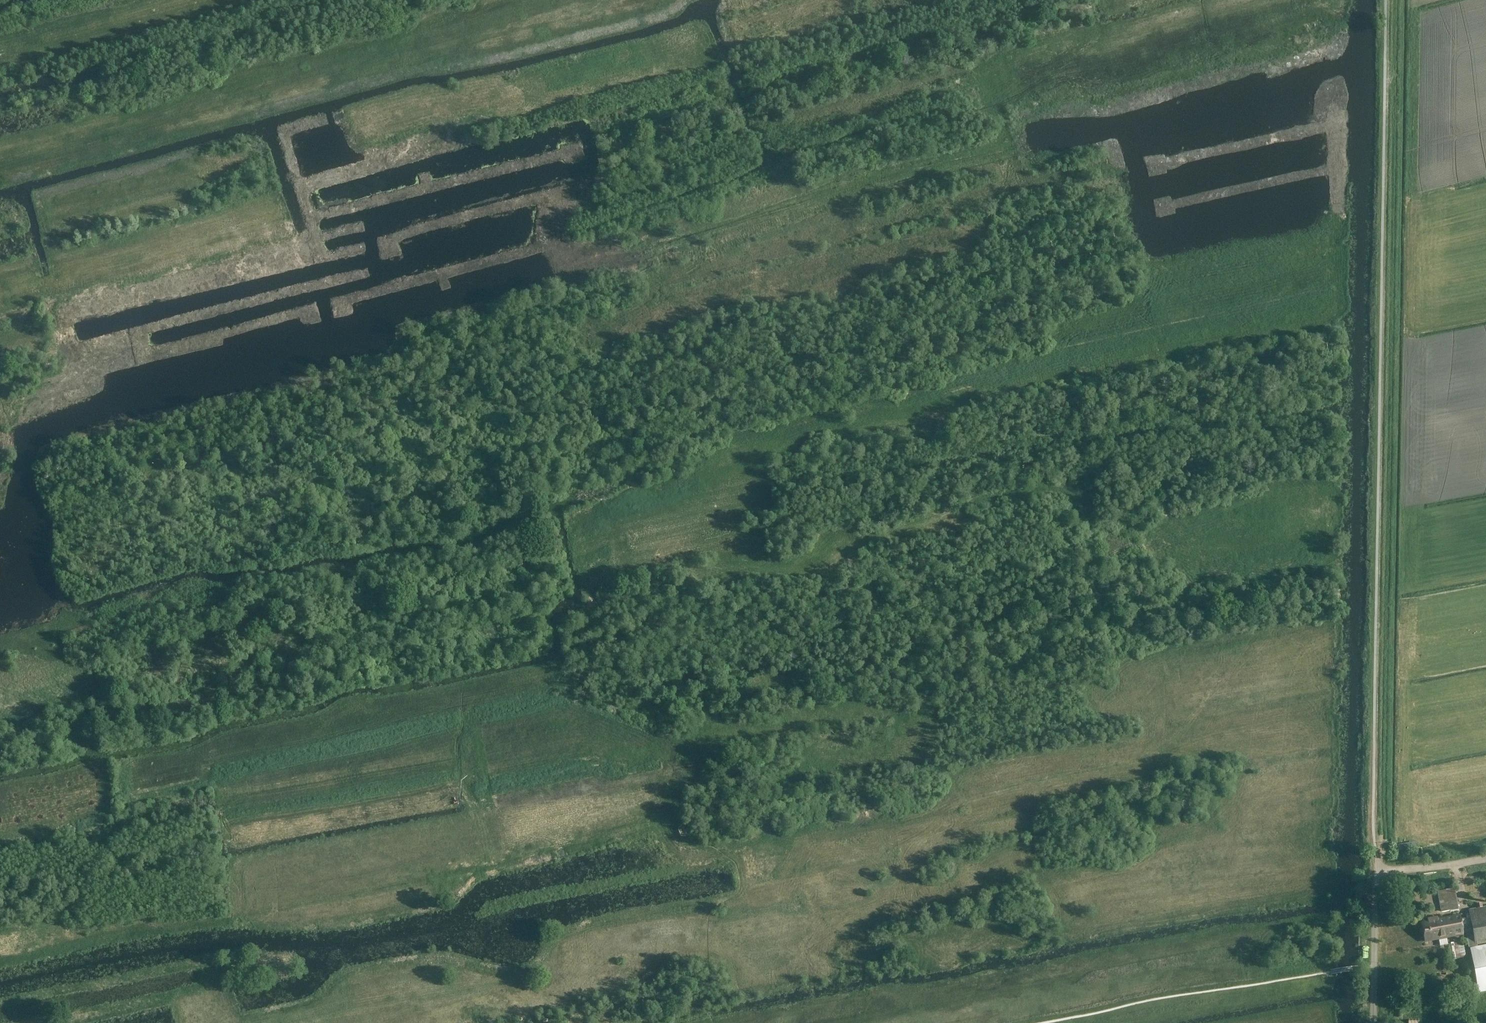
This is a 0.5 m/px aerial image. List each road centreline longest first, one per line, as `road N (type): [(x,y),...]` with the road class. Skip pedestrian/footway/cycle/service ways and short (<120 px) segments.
road 1 (track): [(1384,876),(1395,0)]
road 2 (unclassified): [(1373,967),(1381,879),(1485,858)]

